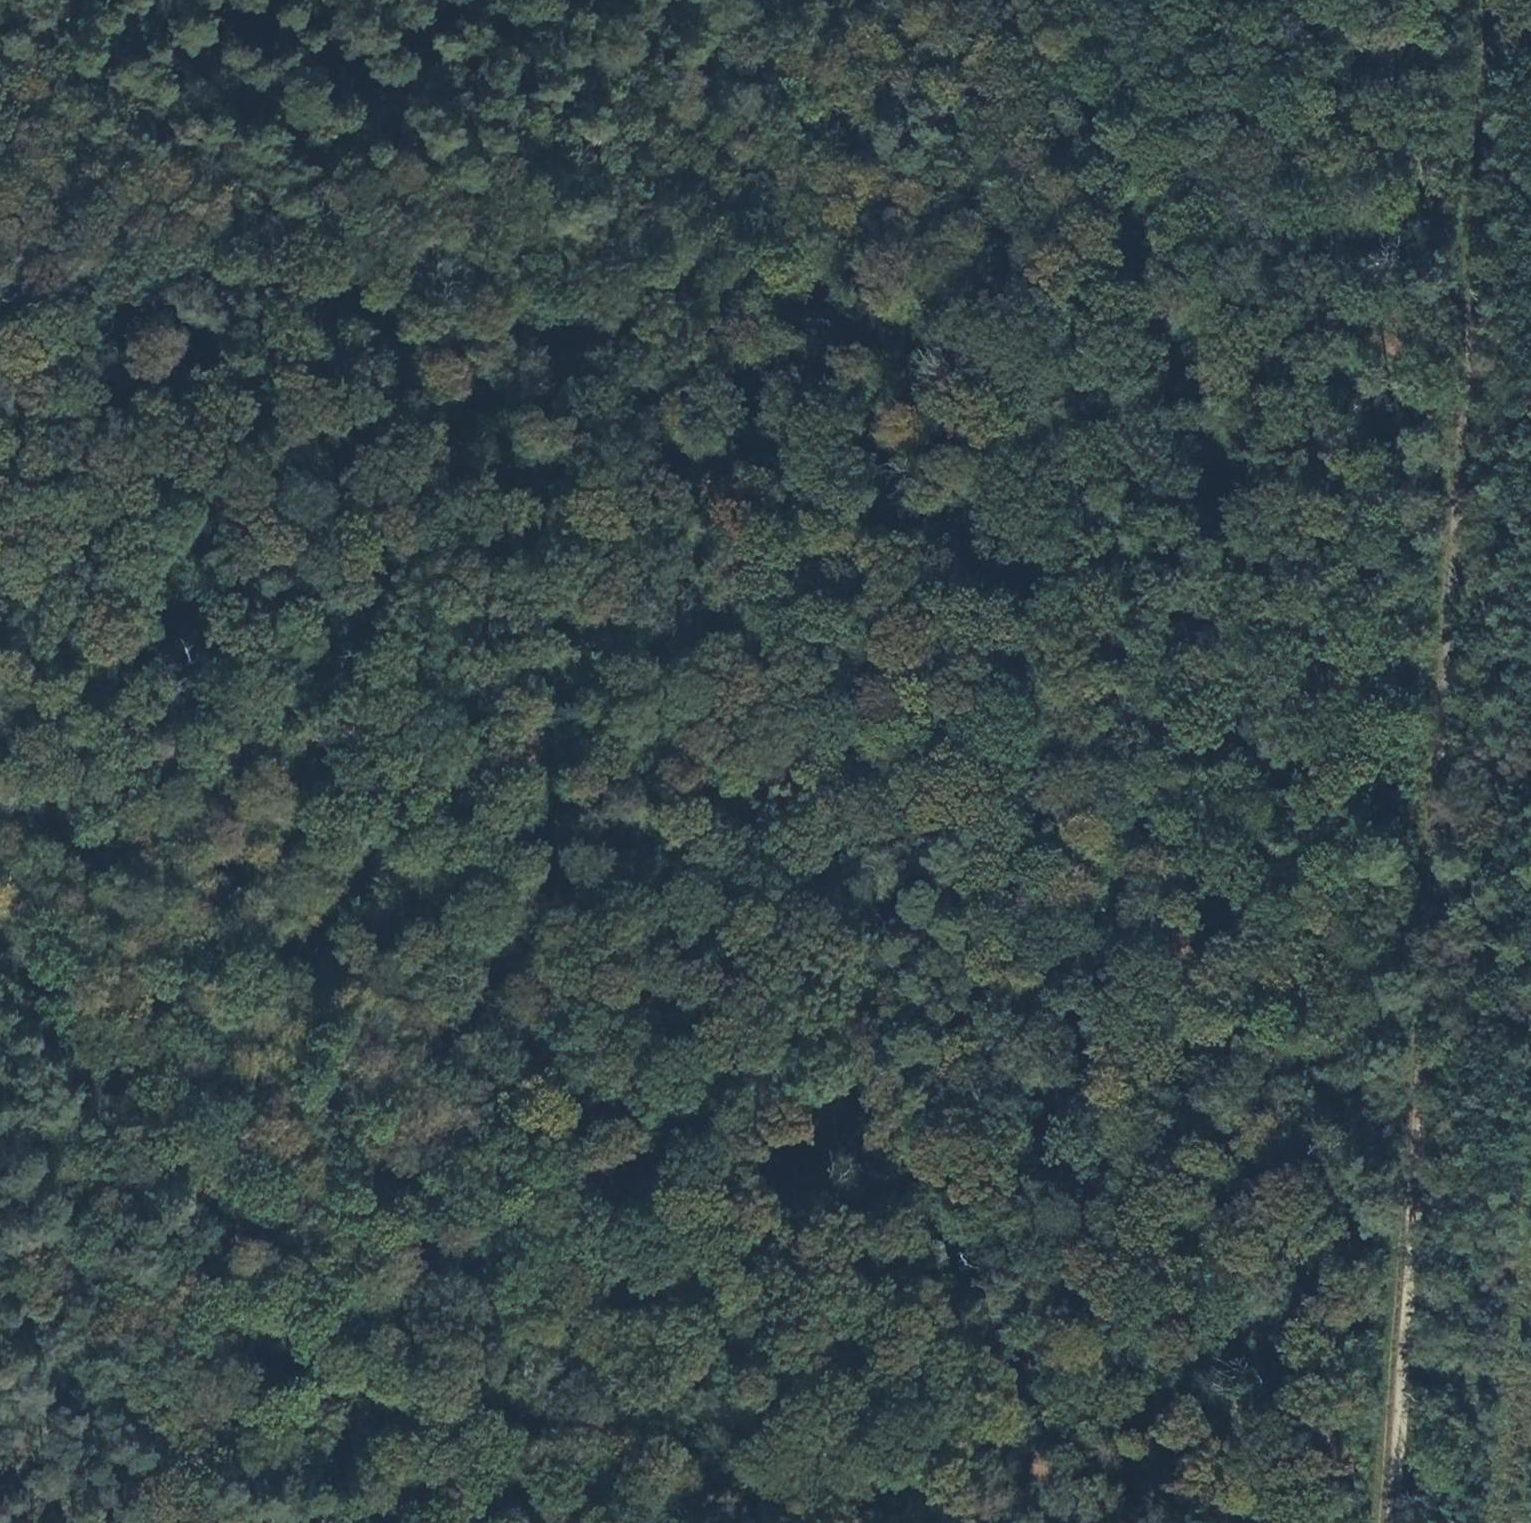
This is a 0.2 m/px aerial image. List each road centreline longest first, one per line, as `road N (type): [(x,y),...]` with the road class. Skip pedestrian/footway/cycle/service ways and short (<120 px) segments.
road 1 (track): [(1468,358),(1395,1522)]
road 2 (track): [(1498,0),(1468,358)]

